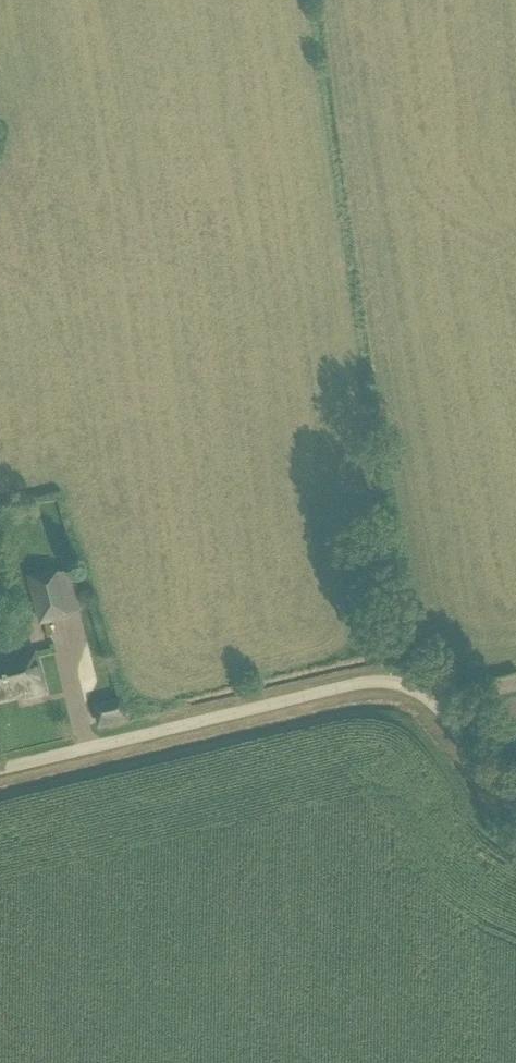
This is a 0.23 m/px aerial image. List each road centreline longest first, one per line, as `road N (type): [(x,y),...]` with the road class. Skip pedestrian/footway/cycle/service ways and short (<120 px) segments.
road 1 (unclassified): [(0,766),(347,682),(425,687),(515,803)]

